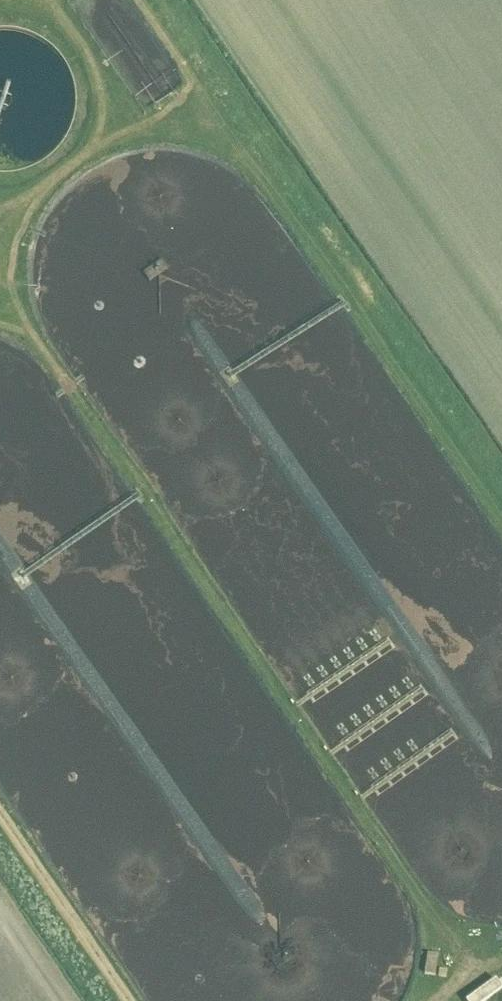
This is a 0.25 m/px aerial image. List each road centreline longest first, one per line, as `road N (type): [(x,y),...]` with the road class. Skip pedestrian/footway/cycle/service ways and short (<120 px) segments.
road 1 (track): [(0,286),(468,971)]
road 2 (track): [(0,207),(130,133),(203,136),(245,160),(501,526)]
road 3 (track): [(130,1000),(0,809)]
road 4 (track): [(59,0),(103,93),(81,157)]

